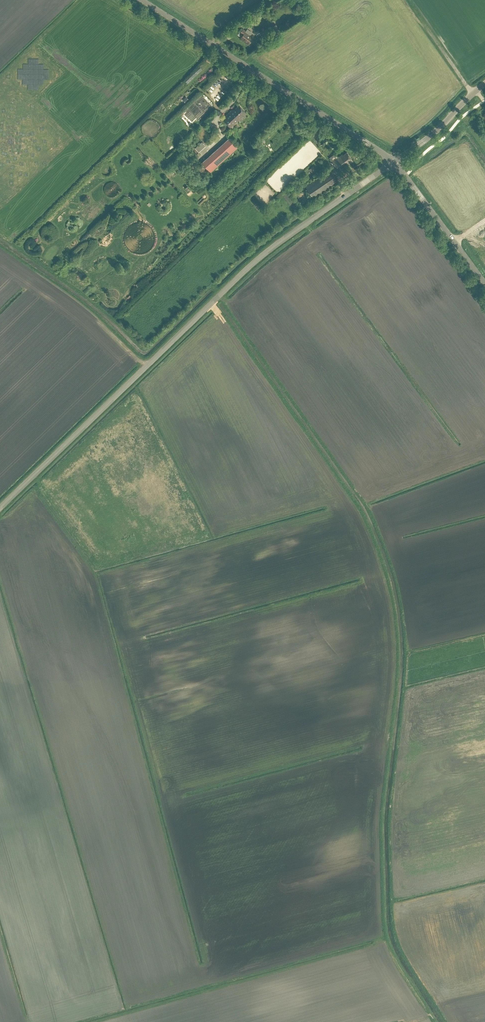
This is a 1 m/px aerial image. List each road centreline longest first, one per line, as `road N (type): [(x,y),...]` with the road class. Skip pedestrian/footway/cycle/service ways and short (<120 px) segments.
road 1 (tertiary): [(0,507),(264,254),(395,162)]
road 2 (tertiary): [(395,162),(142,0)]
road 3 (tertiary): [(484,283),(395,162)]
road 4 (tertiary): [(395,162),(484,83)]

